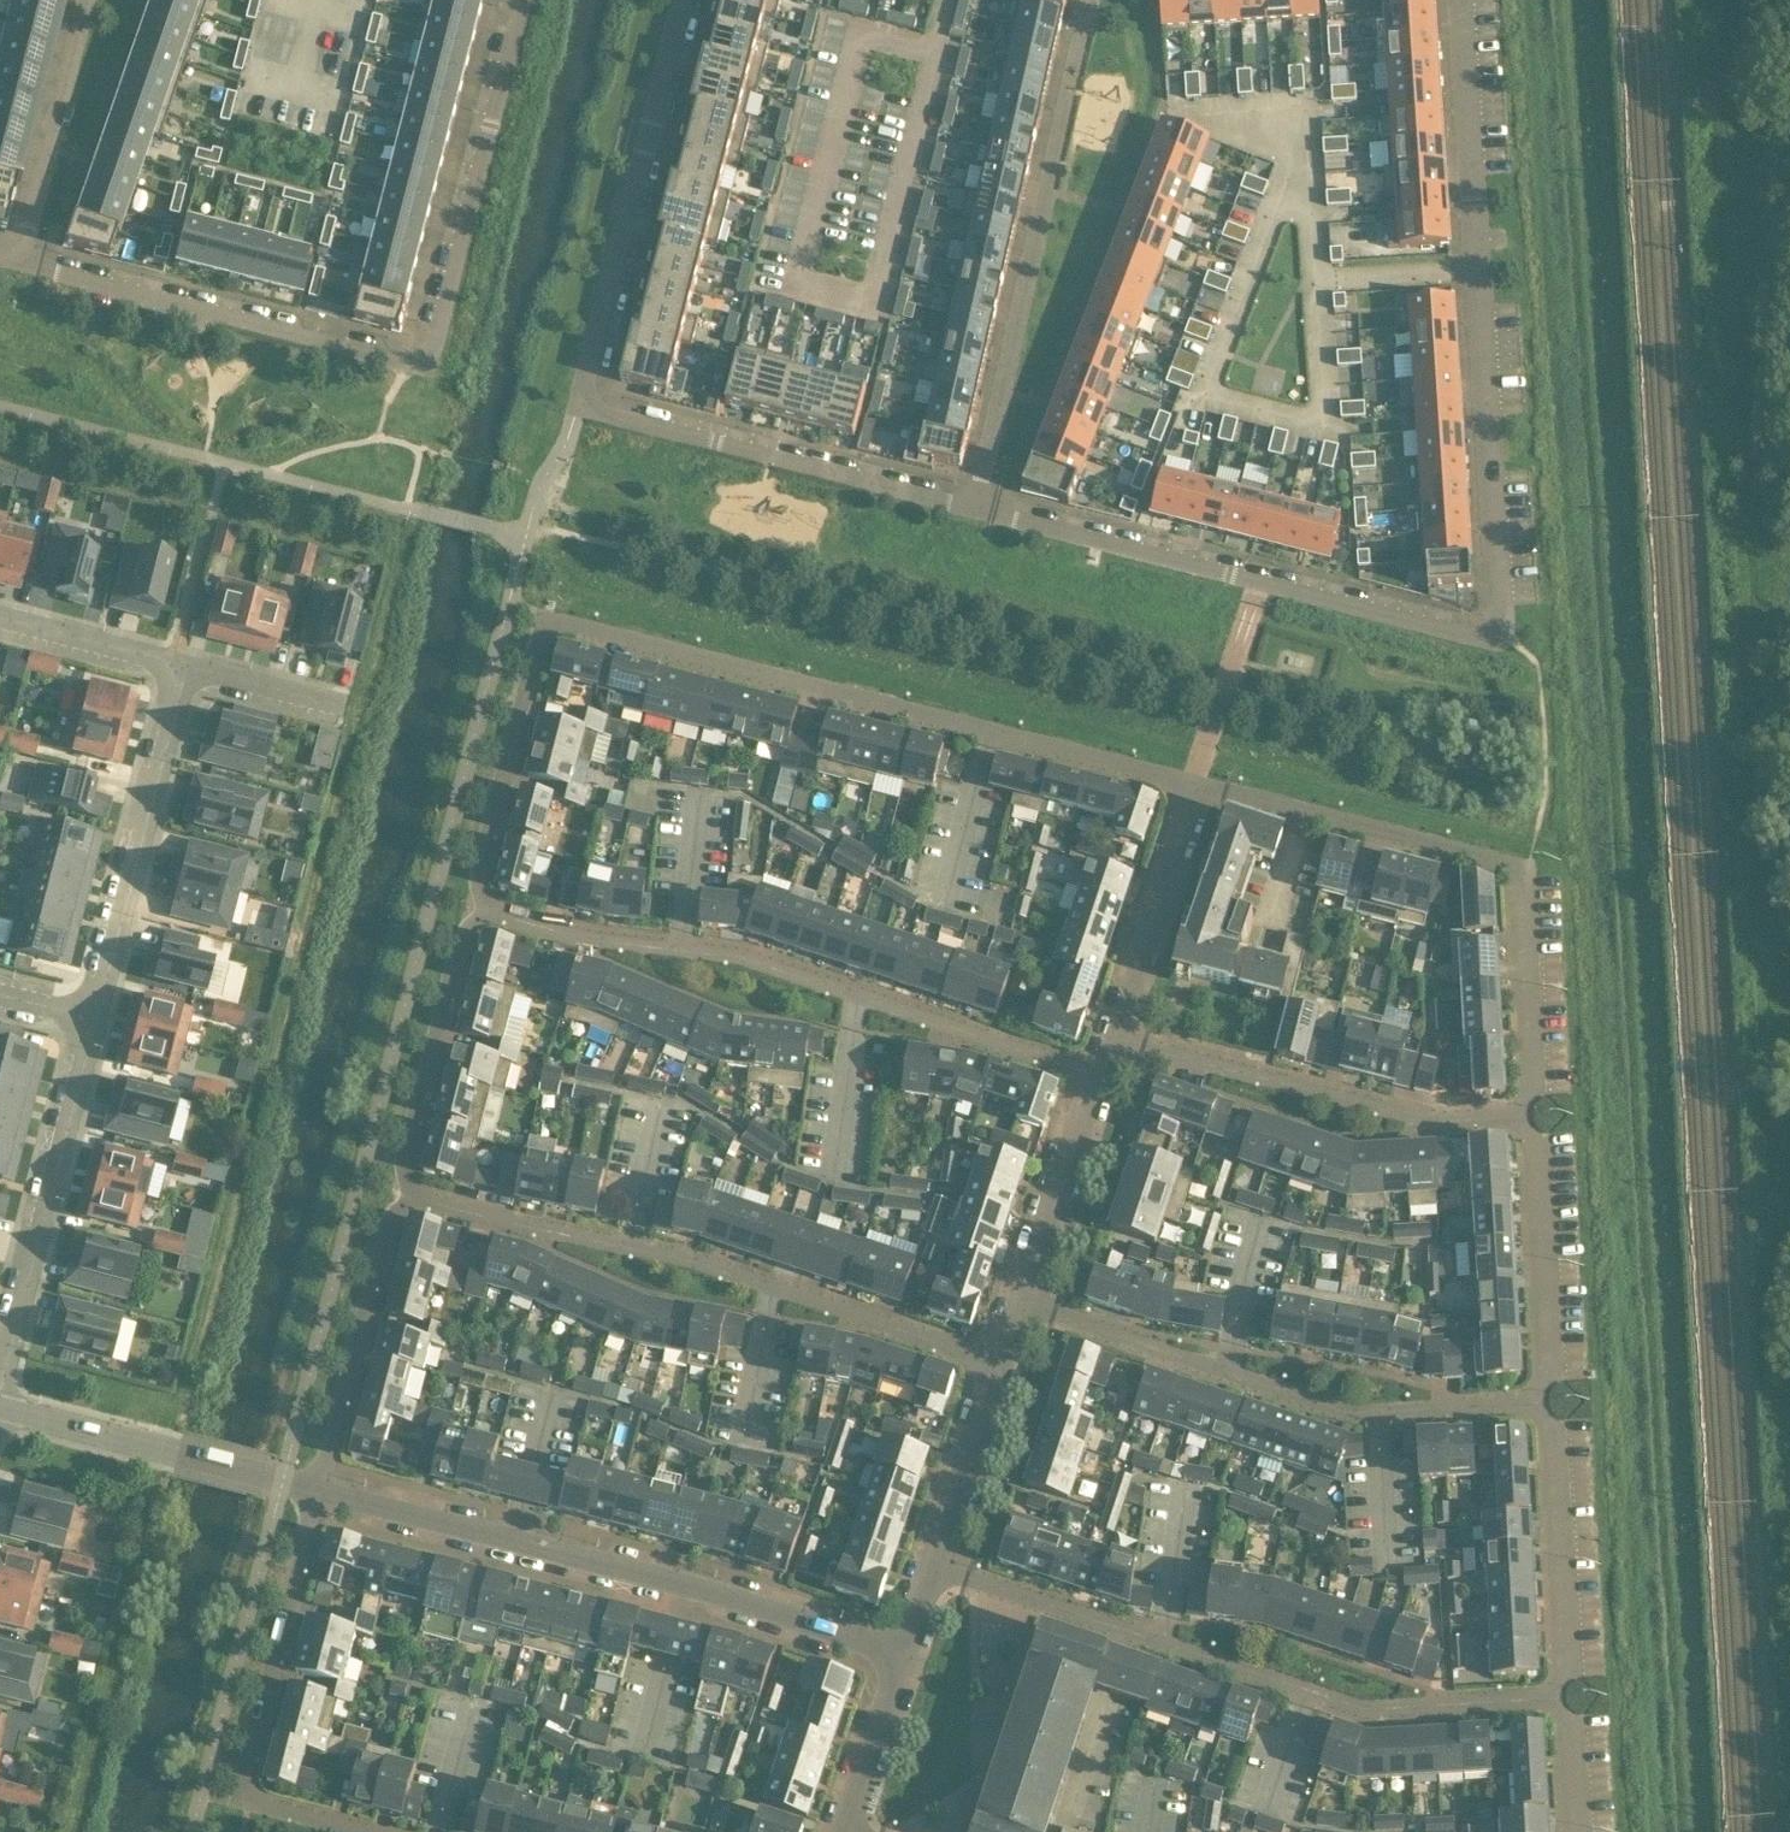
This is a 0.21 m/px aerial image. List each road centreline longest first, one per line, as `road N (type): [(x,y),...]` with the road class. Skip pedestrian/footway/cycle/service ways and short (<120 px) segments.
road 1 (residential): [(1193,785),(553,617),(479,905)]
road 2 (residential): [(682,0),(578,407),(971,507)]
road 3 (residential): [(479,905),(574,936),(760,961),(1101,1079)]
road 4 (residential): [(1551,1699),(1373,1709),(935,1560)]
road 5 (residential): [(1455,0),(1499,629)]
road 6 (residential): [(1003,1363),(628,1247),(403,1193)]
road 7 (residential): [(903,1647),(319,1489)]
road 8 (residential): [(1193,785),(1520,869),(1532,1079),(1518,1118)]
road 9 (residential): [(971,507),(1487,639),(1499,629)]
road 10 (residential): [(1025,1303),(1350,1411),(1537,1403)]
road 11 (residential): [(971,507),(1089,0)]
road 12 (residential): [(365,1831),(249,1804),(247,1792),(319,1489)]
road 13 (residential): [(18,263),(428,367)]
road 14 (residential): [(1518,1118),(1428,1118),(1113,1039)]
road 15 (residential): [(0,1386),(94,1016)]
road 16 (residential): [(524,0),(428,367)]
road 17 (residential): [(94,1016),(177,664)]
road 18 (residential): [(319,1489),(0,1408)]
road 19 (residential): [(403,1193),(319,1489)]
road 20 (residential): [(1537,1403),(1554,1446),(1565,1661),(1551,1699)]
road 21 (residential): [(403,1193),(479,905)]
road 22 (residential): [(1537,1403),(1548,1363),(1536,1151),(1518,1118)]
road 23 (residential): [(18,263),(85,0)]
road 24 (residential): [(1113,1039),(1193,785)]
road 25 (residential): [(1101,1079),(1025,1303)]
road 26 (residential): [(1003,1363),(935,1560)]
road 27 (residential): [(903,1647),(842,1831)]
road 28 (residential): [(177,664),(0,619)]
road 29 (residential): [(340,707),(177,664)]
road 30 (residential): [(1577,1831),(1571,1729),(1551,1699)]

